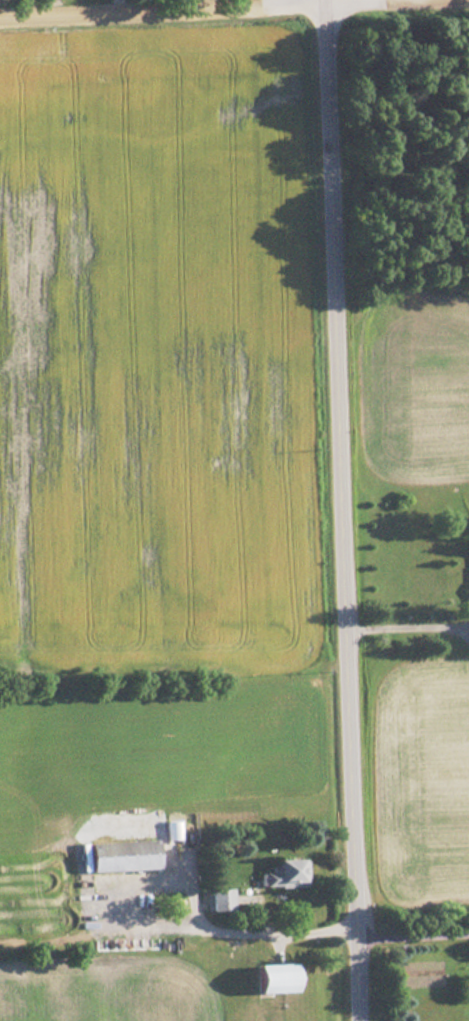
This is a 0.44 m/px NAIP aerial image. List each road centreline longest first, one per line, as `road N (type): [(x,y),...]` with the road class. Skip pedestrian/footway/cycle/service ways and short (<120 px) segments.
road 1 (tertiary): [(363,1020),(327,0)]
road 2 (residential): [(0,9),(213,0)]

